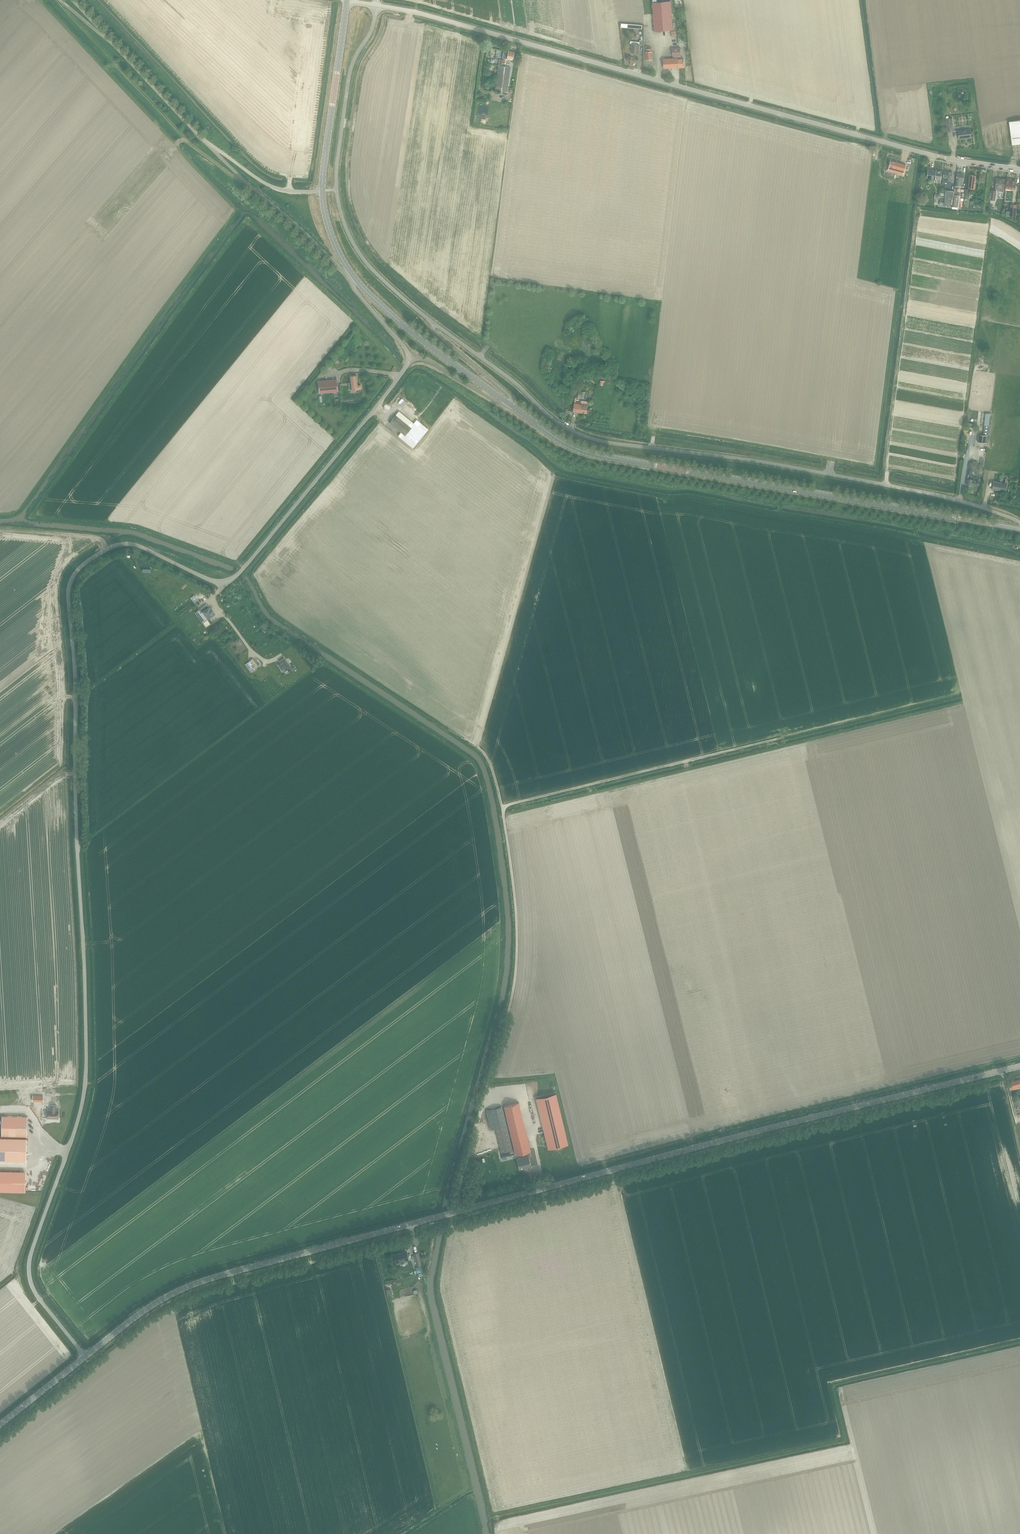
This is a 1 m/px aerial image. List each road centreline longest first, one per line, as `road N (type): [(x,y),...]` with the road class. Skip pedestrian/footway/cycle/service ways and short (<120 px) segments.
road 1 (unclassified): [(86,1355),(27,1270),(78,1123),(86,1056),(69,585),(92,559),(121,545),(228,583),(411,359)]
road 2 (secondary): [(86,1355),(154,1304),(228,1273),(1019,1068)]
road 3 (unclassified): [(921,152),(653,75),(347,2)]
road 4 (secondary): [(1019,529),(592,455),(512,405)]
road 5 (secondary): [(512,405),(422,341),(352,274)]
road 6 (unclassified): [(347,277),(204,140)]
road 7 (secondary): [(323,192),(347,2)]
road 8 (unclassified): [(204,140),(106,38)]
road 9 (unclassified): [(323,192),(270,186),(204,140)]

